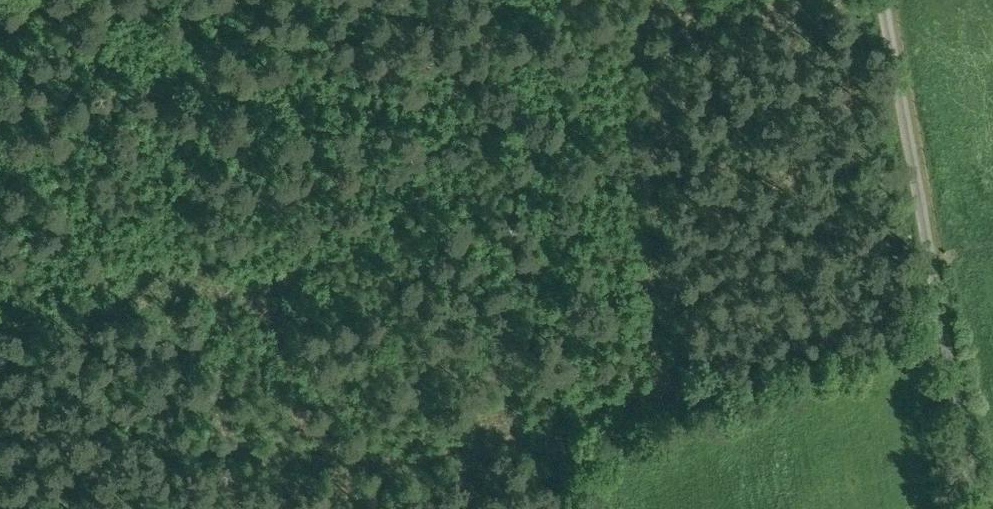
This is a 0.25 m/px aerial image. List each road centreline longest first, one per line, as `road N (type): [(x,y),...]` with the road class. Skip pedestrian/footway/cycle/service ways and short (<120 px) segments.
road 1 (unclassified): [(882,0),(979,508)]

